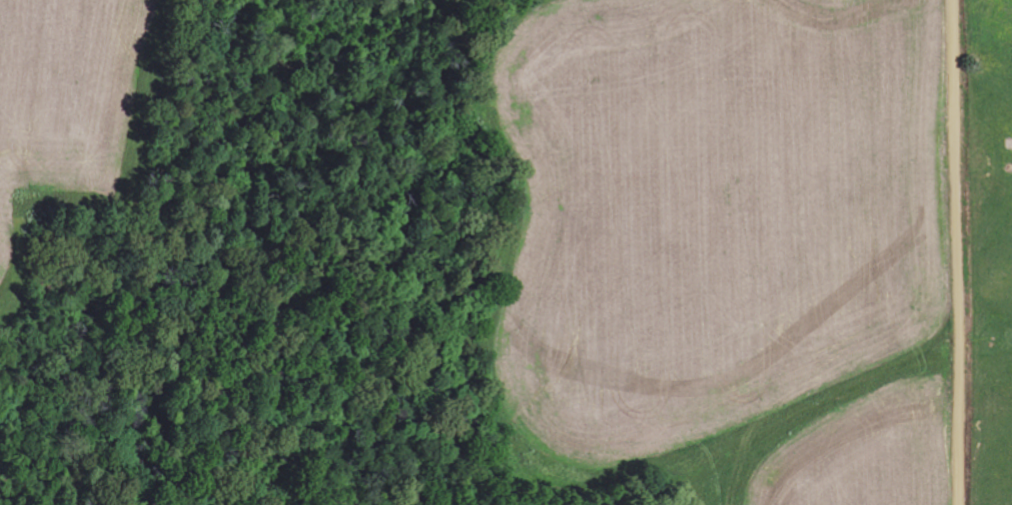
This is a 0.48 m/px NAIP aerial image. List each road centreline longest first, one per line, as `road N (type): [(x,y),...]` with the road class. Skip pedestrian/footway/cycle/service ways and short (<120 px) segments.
road 1 (residential): [(955,0),(962,504)]

